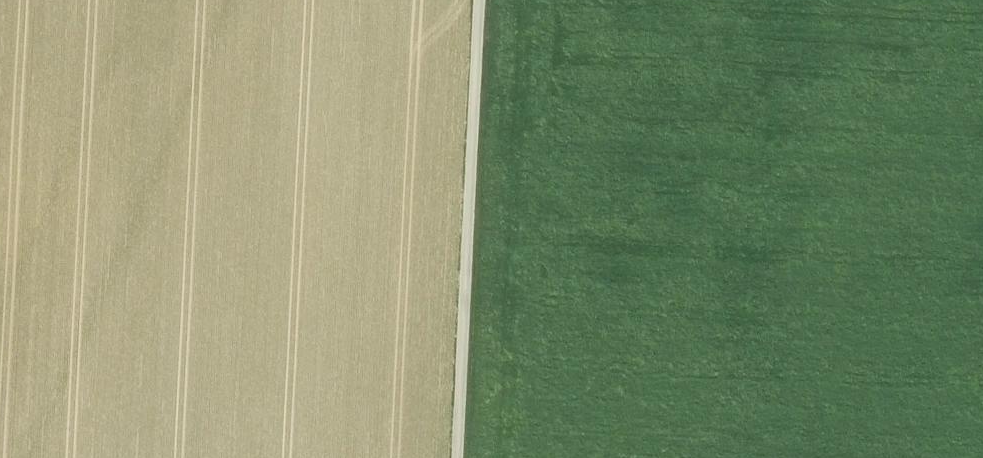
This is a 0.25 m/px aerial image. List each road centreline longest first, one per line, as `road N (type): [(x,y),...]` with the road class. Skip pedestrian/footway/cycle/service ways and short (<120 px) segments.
road 1 (track): [(456,457),(479,0)]

